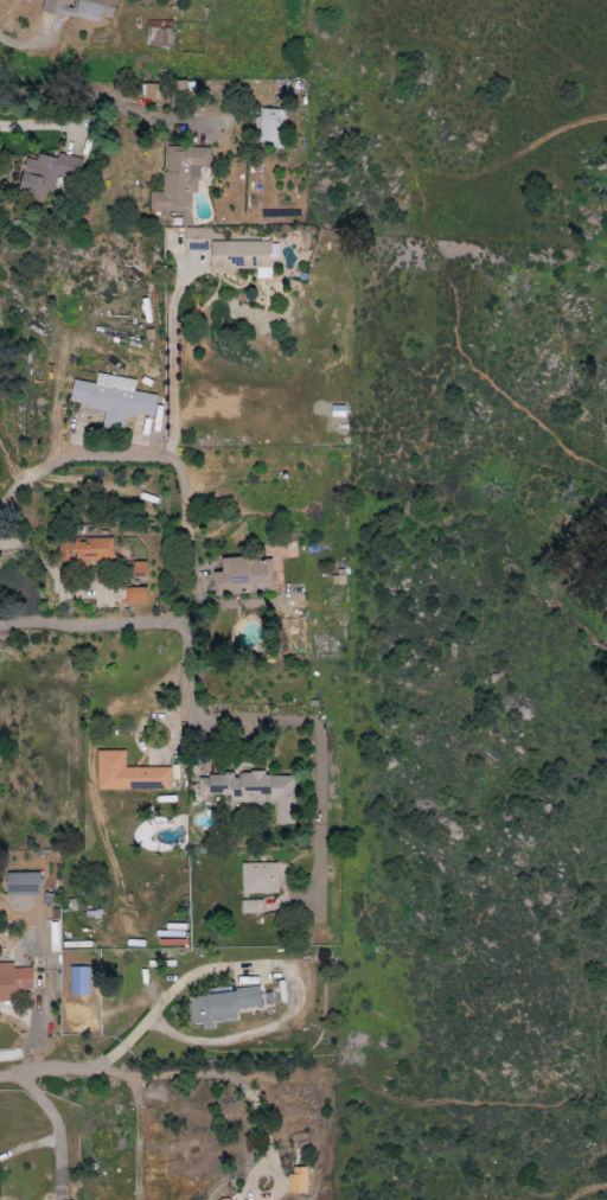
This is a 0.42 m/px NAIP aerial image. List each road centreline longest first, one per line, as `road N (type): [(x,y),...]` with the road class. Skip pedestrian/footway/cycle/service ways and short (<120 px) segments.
road 1 (residential): [(0,1079),(225,1079),(253,1099),(271,1174)]
road 2 (residential): [(0,514),(53,464),(160,459),(185,485)]

